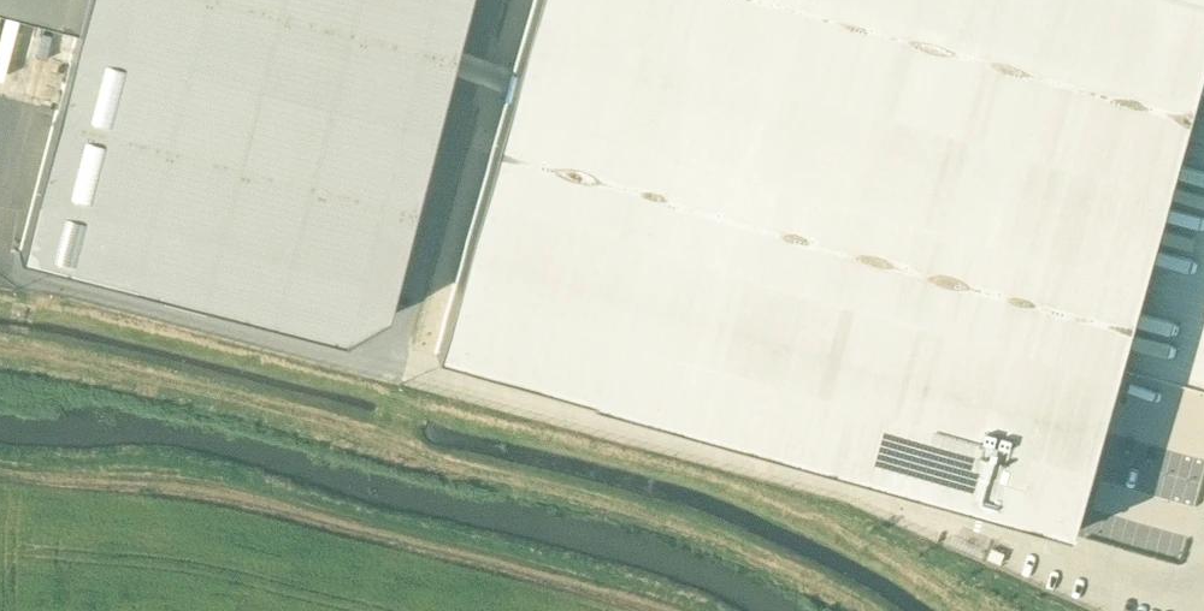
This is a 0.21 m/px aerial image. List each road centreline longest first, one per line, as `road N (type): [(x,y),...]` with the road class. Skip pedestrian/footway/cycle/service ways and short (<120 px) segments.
road 1 (unclassified): [(1188,610),(1022,538),(455,378),(41,281),(0,260)]

